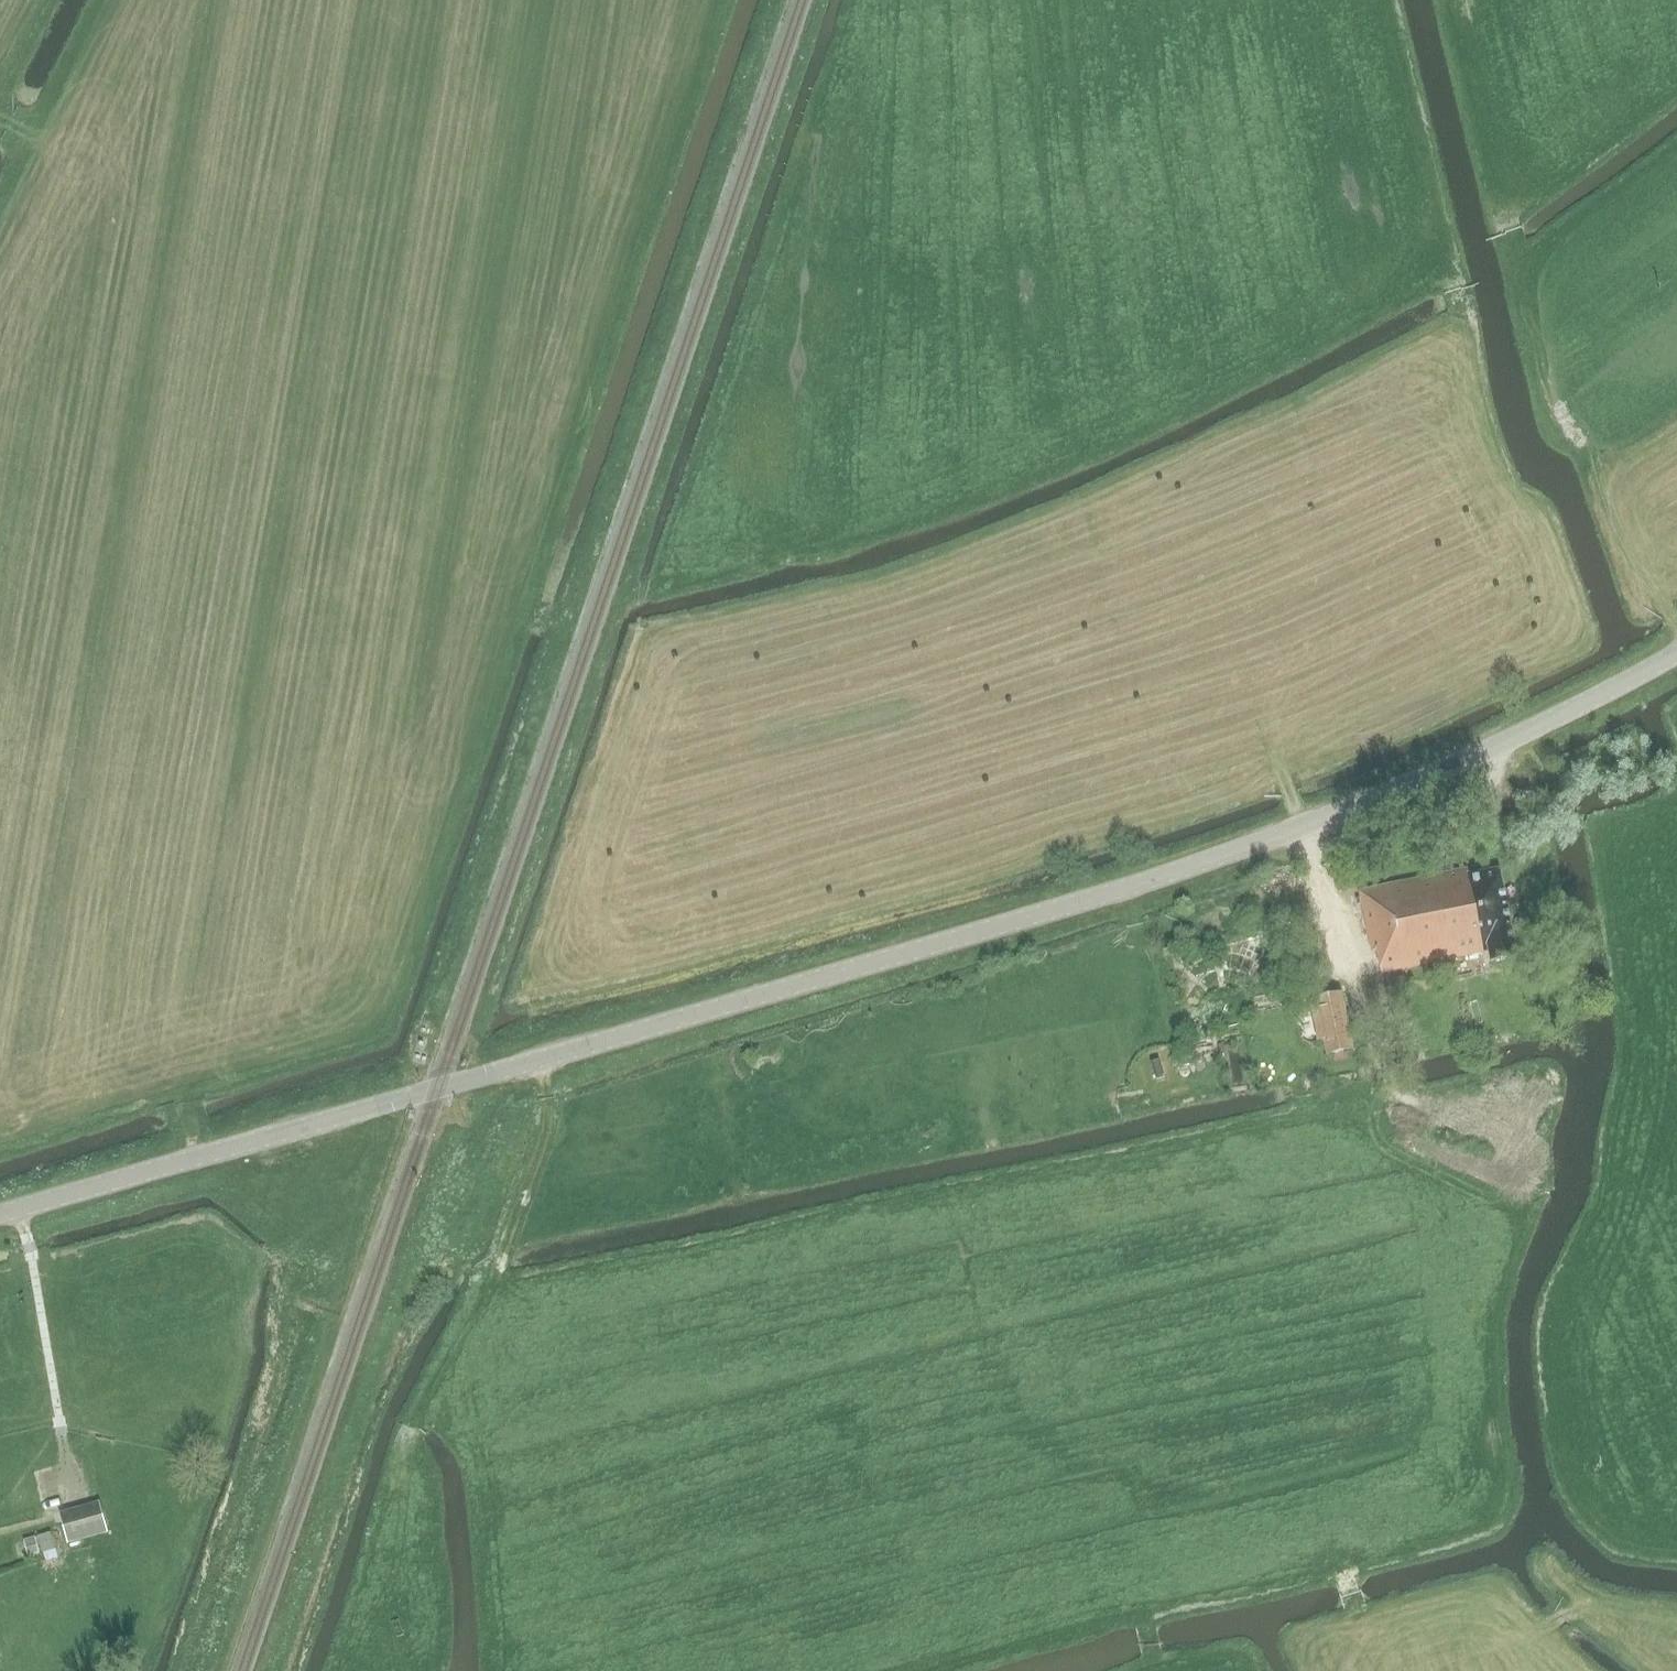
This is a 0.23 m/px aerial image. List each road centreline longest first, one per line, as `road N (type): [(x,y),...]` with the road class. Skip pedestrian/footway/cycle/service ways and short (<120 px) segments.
road 1 (tertiary): [(0,1214),(1090,900),(1299,830),(1496,746),(1676,654)]

